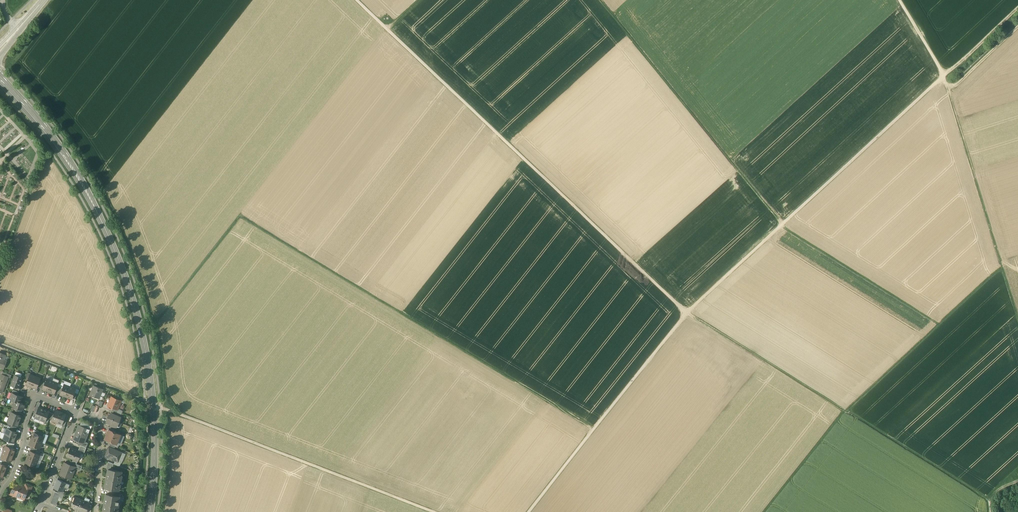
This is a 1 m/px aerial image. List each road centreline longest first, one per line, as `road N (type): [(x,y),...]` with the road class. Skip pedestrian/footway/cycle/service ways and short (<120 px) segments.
road 1 (track): [(986,498),(687,313),(356,0)]
road 2 (track): [(164,409),(159,320),(240,216),(593,429)]
road 3 (track): [(944,74),(687,313),(529,511)]
road 4 (secondary): [(150,511),(151,387),(122,270),(63,151),(0,78)]
road 5 (track): [(938,325),(784,227),(602,0)]
road 6 (track): [(1002,267),(844,411),(765,511)]
road 7 (track): [(153,405),(433,511)]
road 8 (track): [(948,91),(1017,319)]

